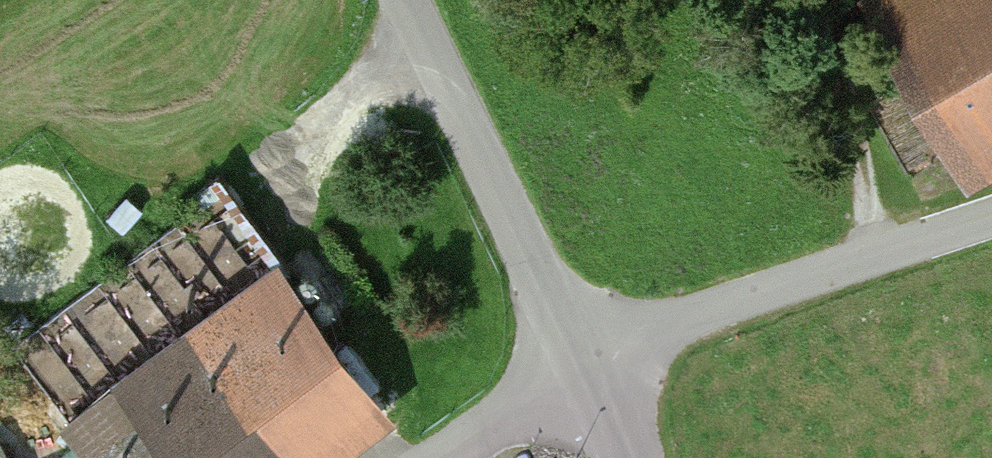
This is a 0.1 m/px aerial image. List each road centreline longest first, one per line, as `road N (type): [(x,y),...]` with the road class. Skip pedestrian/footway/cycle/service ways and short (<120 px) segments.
road 1 (residential): [(991,217),(684,323),(584,367)]
road 2 (unclassified): [(584,367),(407,0)]
road 3 (residential): [(584,367),(449,457)]

